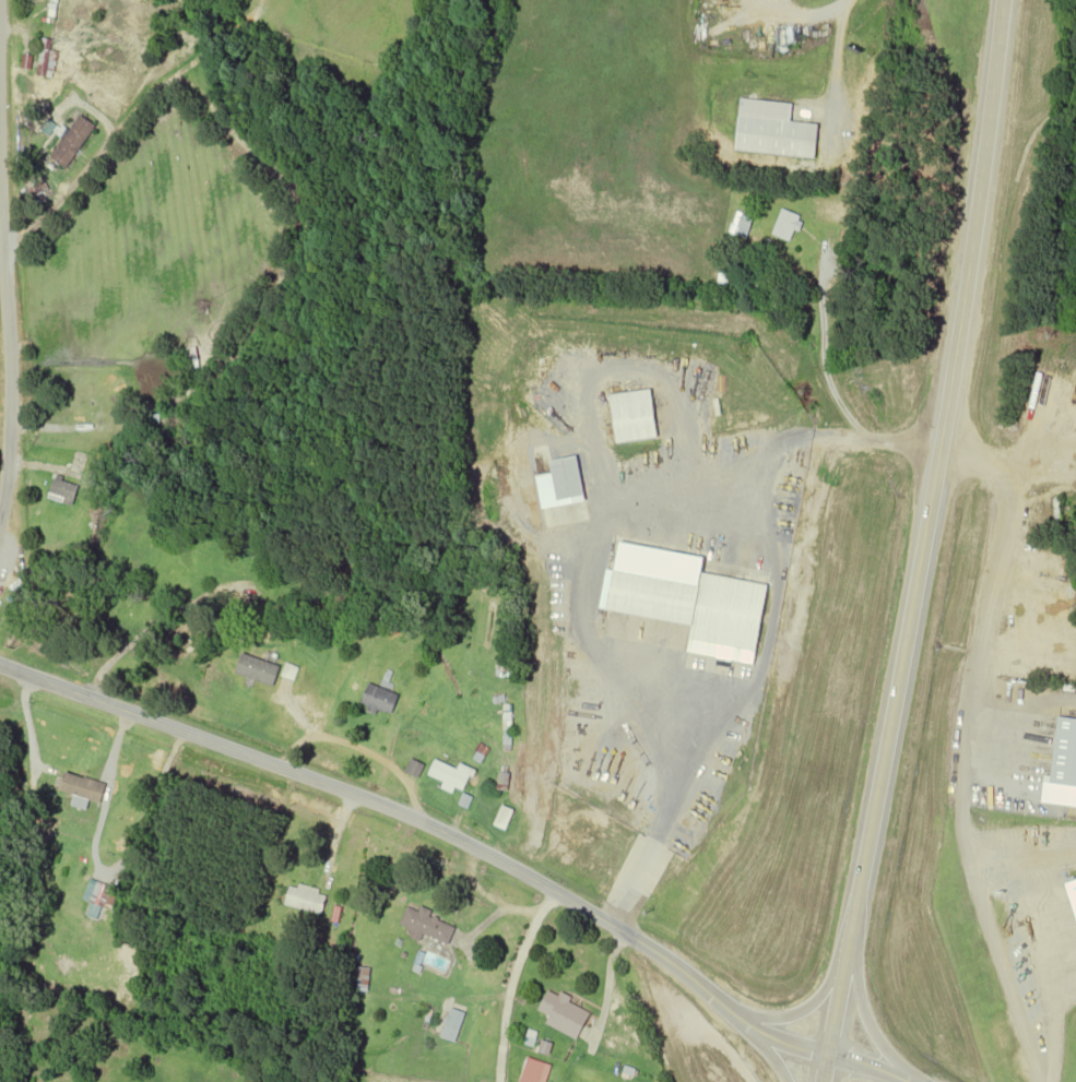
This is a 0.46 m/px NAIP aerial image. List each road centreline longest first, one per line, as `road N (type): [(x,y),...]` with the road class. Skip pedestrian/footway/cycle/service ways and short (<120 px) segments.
road 1 (primary): [(821,1081),(936,451),(1000,0)]
road 2 (residential): [(827,1051),(772,1037),(607,922),(400,815),(0,665)]
road 3 (residential): [(3,249),(231,0)]
road 4 (residential): [(0,507),(9,445),(0,182)]
road 5 (residential): [(551,890),(500,1023),(499,1081)]
road 6 (primary): [(913,1081),(865,1014),(848,936)]
road 7 (primary): [(848,936),(828,983),(803,1010),(742,1019)]

